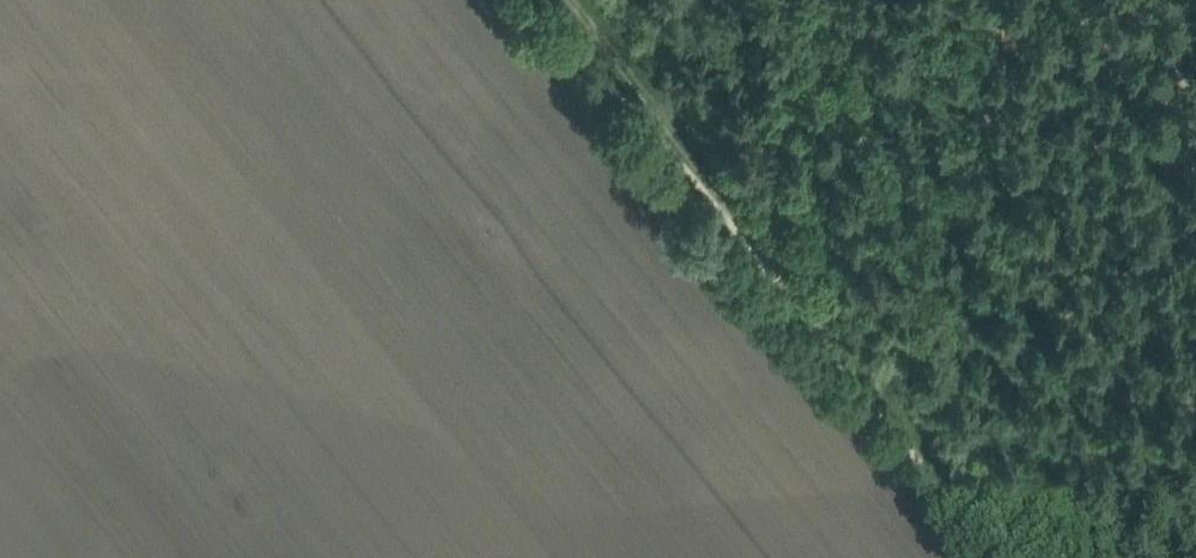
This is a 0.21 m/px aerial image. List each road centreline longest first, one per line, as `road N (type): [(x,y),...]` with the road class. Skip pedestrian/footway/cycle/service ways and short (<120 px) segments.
road 1 (track): [(561,0),(1018,557)]

